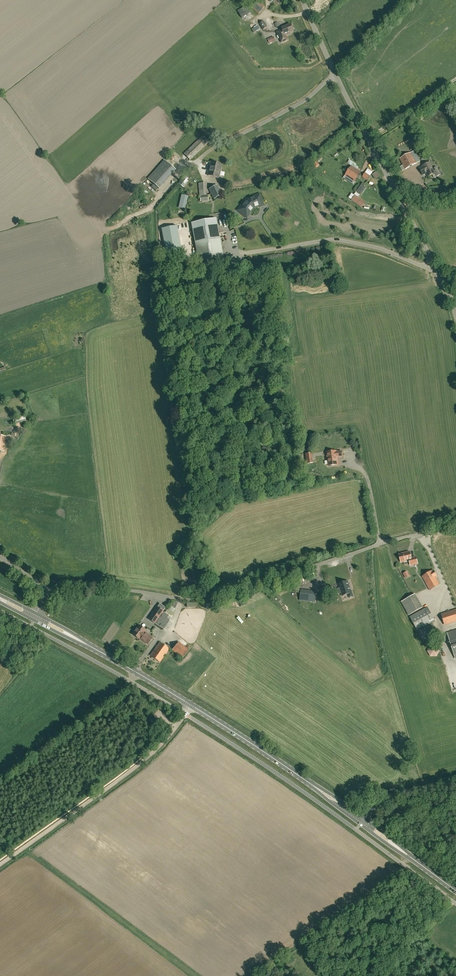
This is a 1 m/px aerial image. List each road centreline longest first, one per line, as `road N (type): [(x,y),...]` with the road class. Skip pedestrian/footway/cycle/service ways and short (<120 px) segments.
road 1 (unclassified): [(48,592),(79,586),(210,598),(391,541),(455,532)]
road 2 (secondary): [(362,822),(192,706),(35,618)]
road 3 (unclassified): [(0,865),(144,760),(185,714)]
road 4 (unclassified): [(455,318),(368,138)]
road 5 (unclassified): [(368,138),(303,0)]

